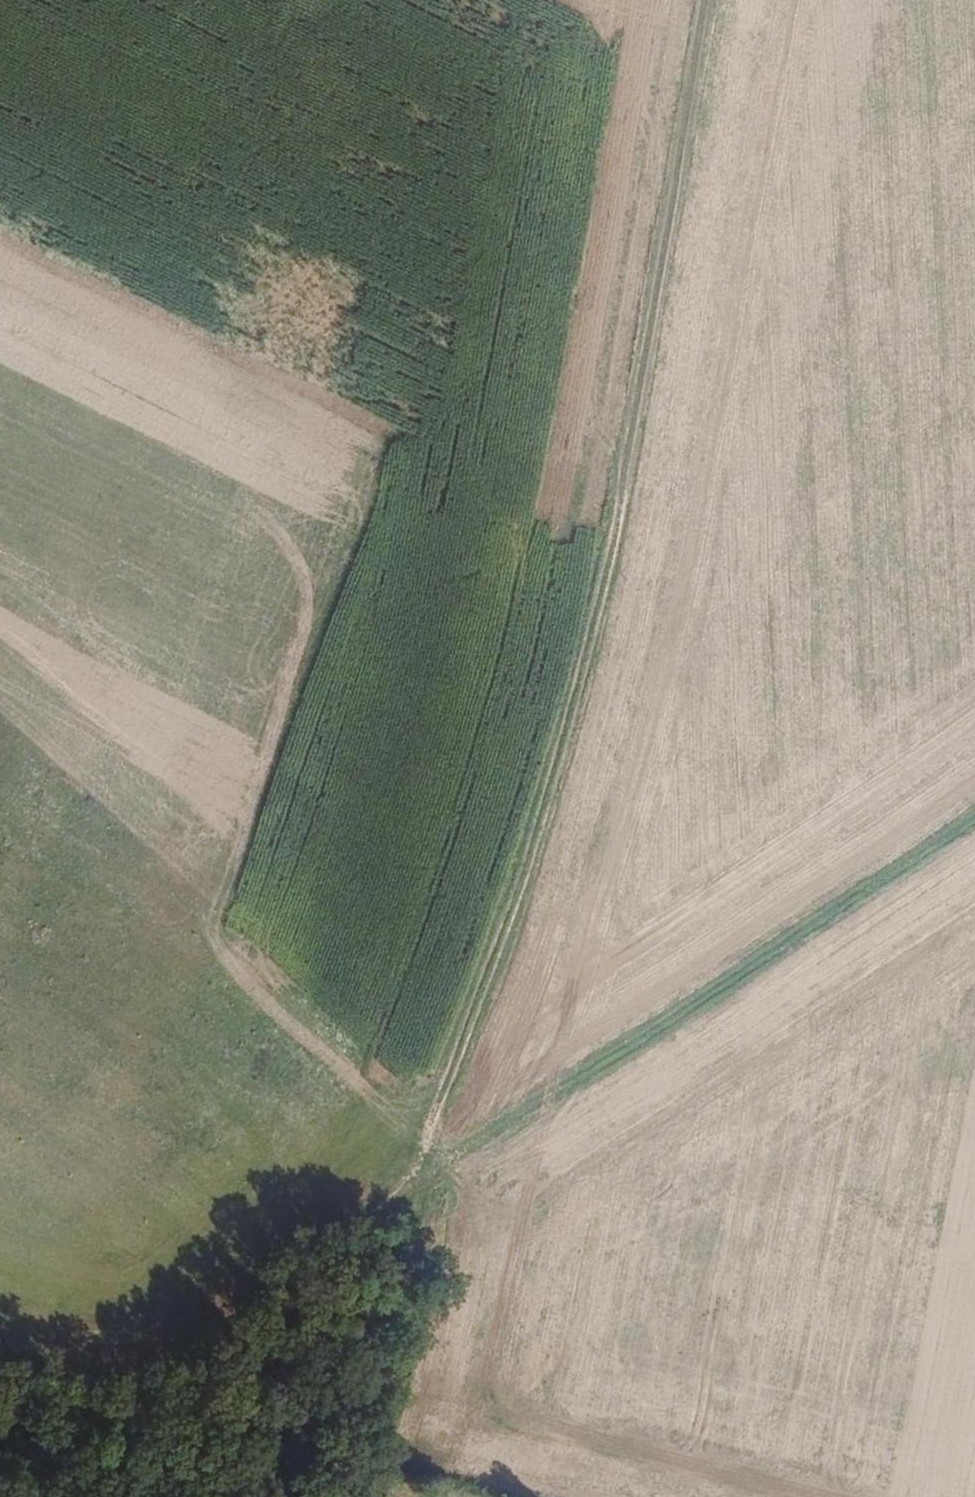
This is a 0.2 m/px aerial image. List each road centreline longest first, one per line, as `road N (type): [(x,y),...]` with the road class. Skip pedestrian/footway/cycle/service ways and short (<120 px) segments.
road 1 (track): [(73,1496),(187,1374),(399,1193),(530,878),(716,0)]

